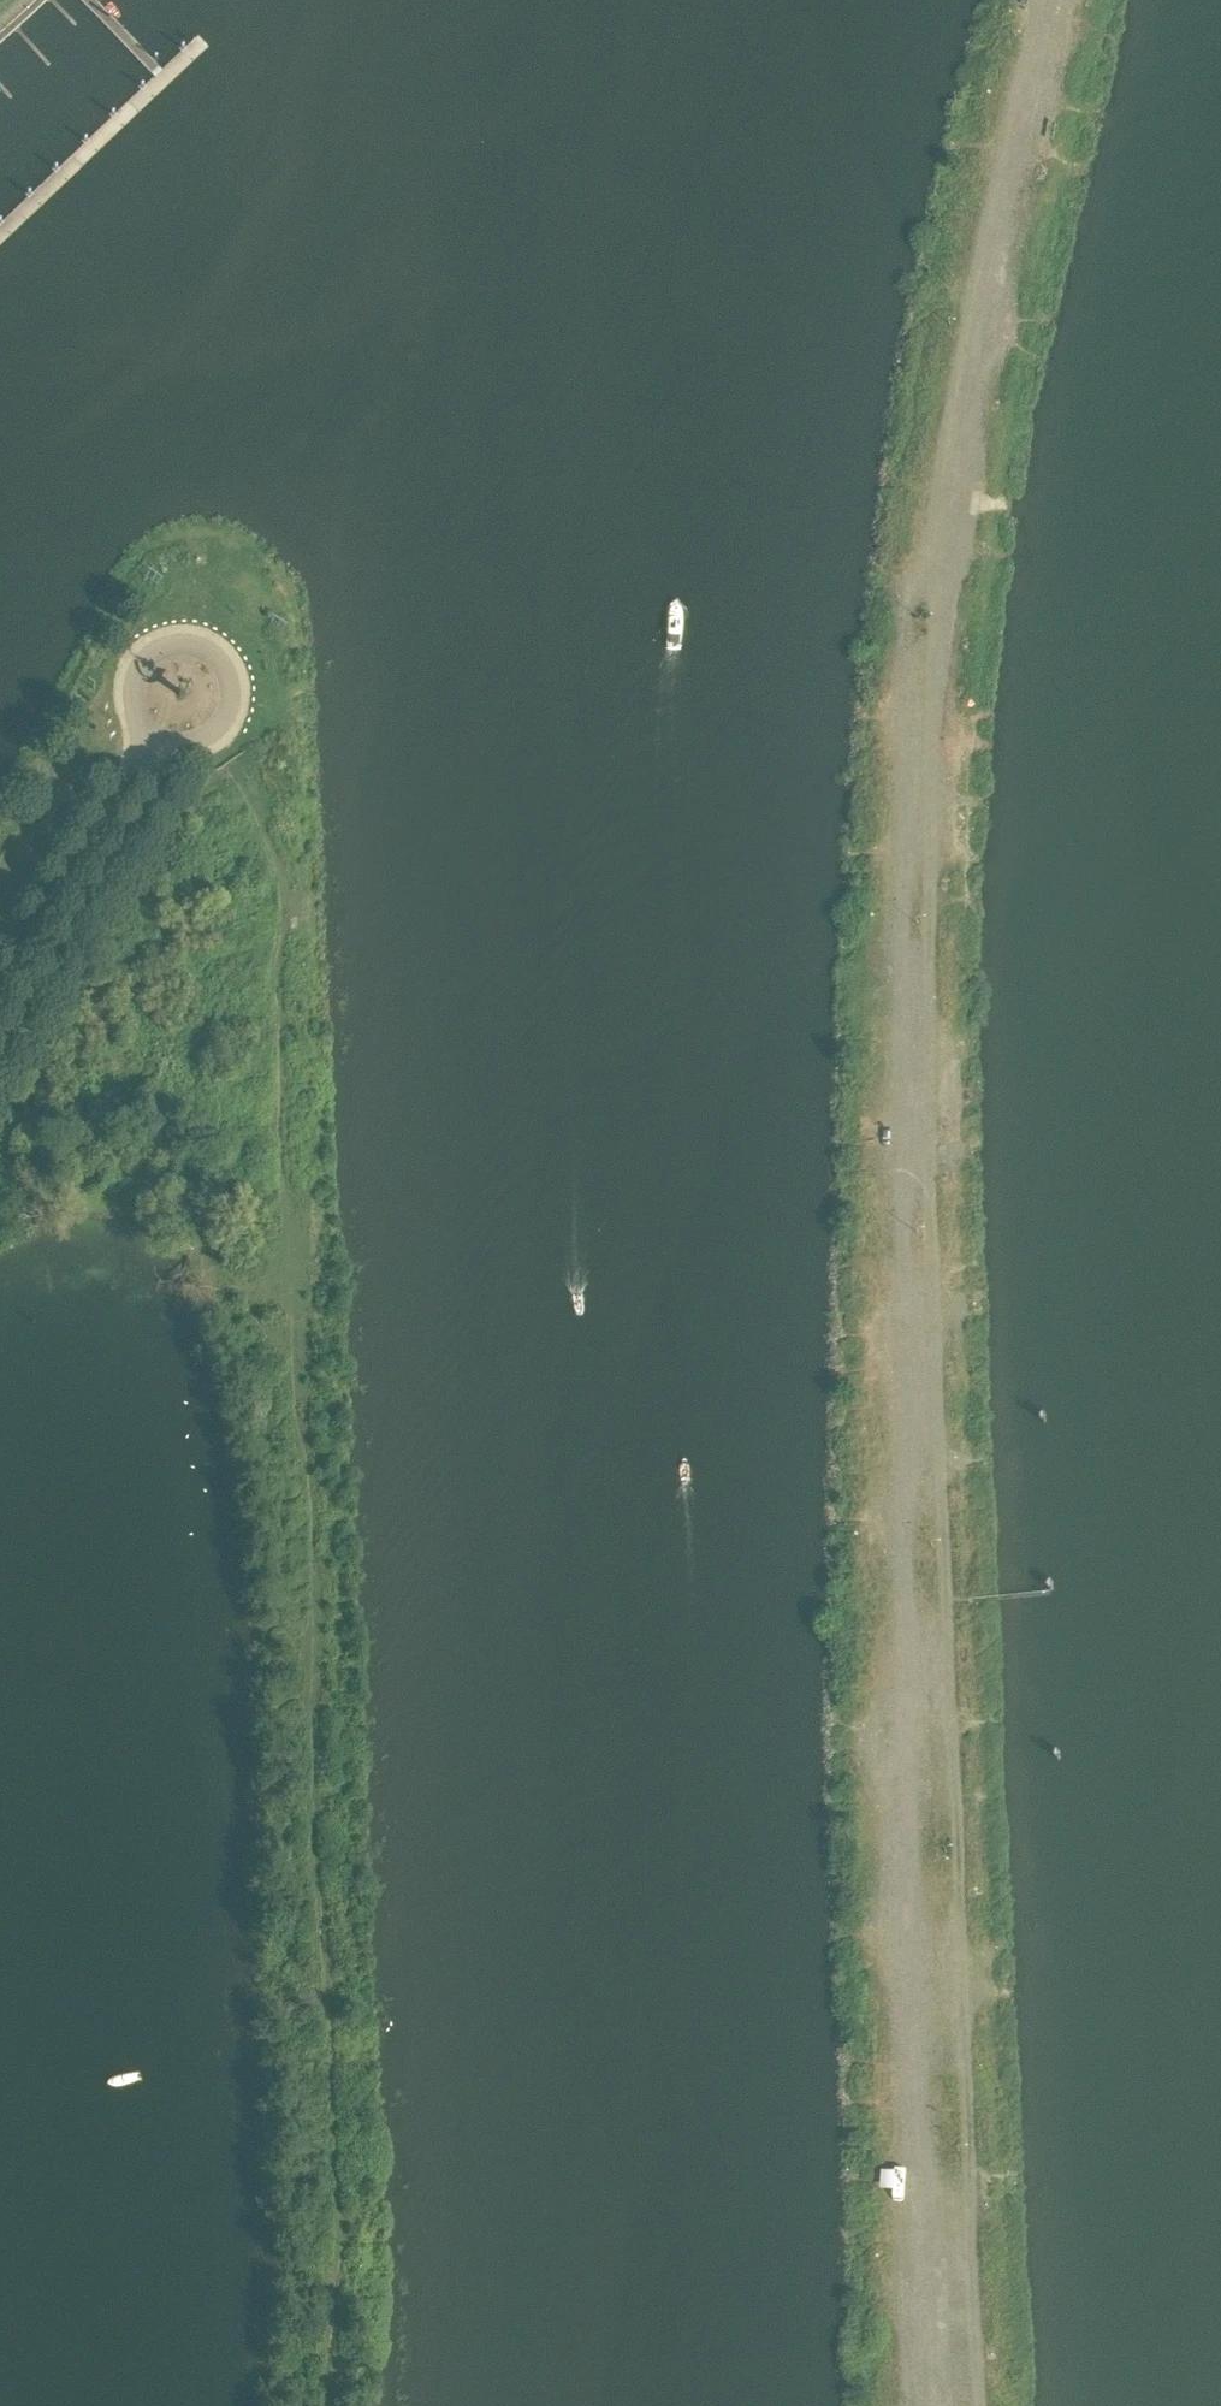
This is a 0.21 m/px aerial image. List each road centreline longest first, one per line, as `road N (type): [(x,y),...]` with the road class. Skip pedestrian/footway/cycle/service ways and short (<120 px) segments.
road 1 (unclassified): [(975,2405),(921,1652),(910,1004),(935,583),(954,411),(985,242),(1051,0)]

